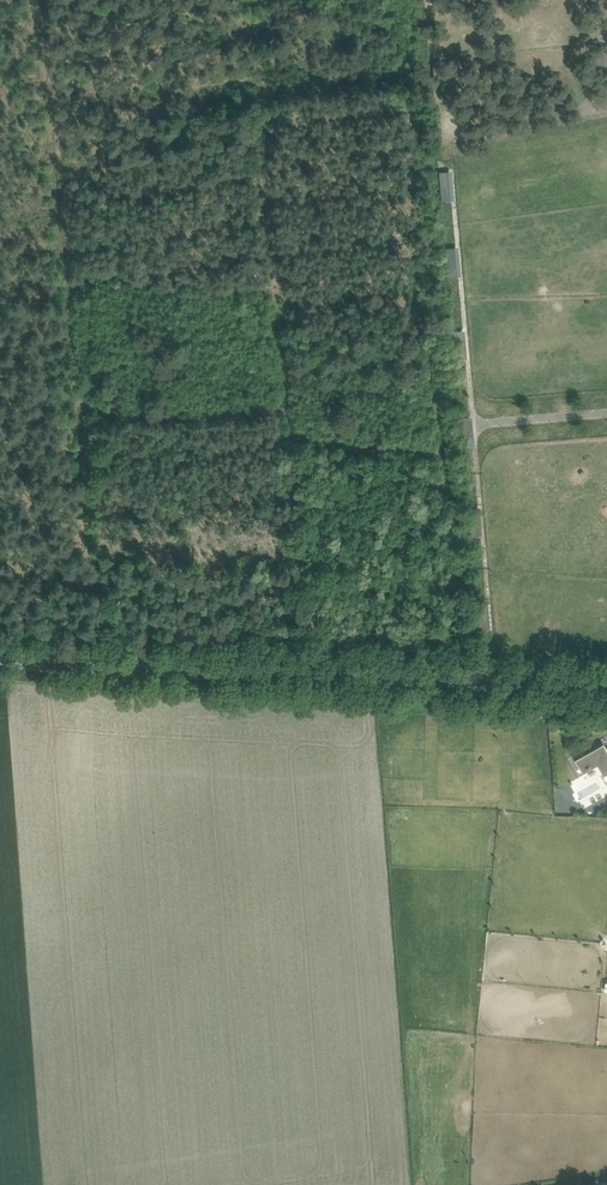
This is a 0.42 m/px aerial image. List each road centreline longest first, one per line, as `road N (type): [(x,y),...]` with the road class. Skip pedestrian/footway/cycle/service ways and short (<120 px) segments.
road 1 (tertiary): [(606,688),(93,670),(0,658)]

